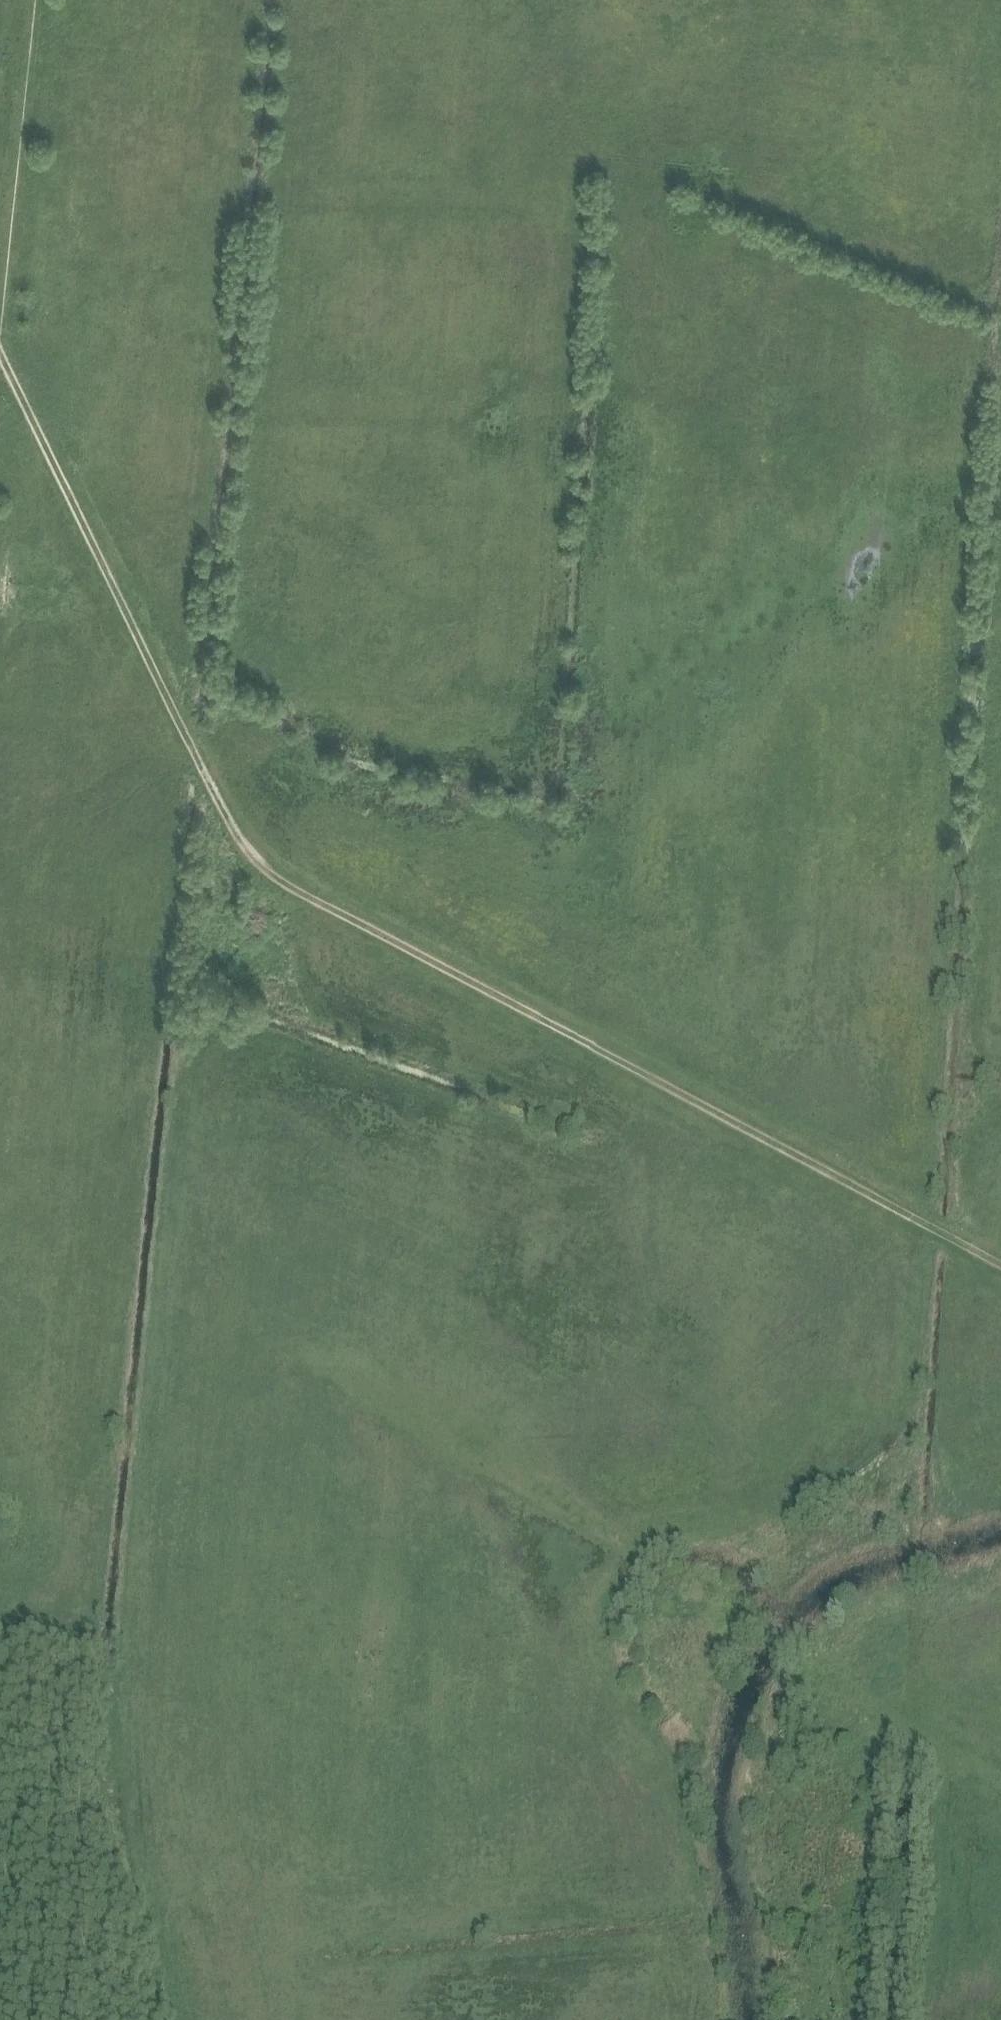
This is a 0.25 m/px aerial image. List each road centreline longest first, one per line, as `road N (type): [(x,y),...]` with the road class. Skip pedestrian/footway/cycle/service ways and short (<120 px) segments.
road 1 (track): [(0,353),(233,831),(268,874),(1000,1267)]

